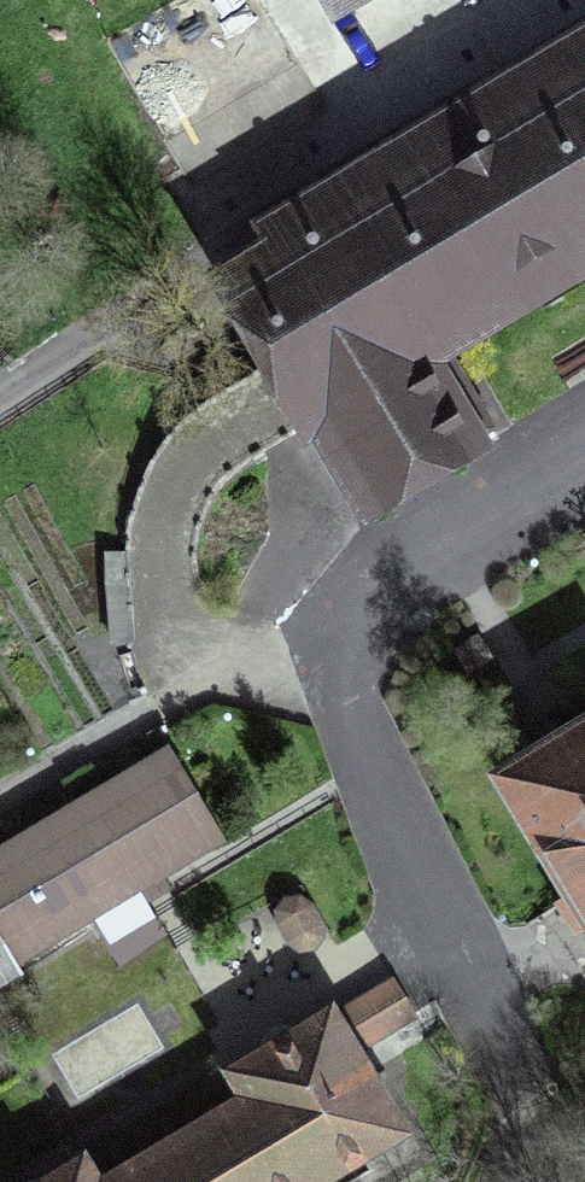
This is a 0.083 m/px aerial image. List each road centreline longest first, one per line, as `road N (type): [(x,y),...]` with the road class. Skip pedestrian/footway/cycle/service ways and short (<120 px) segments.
road 1 (track): [(278,418),(206,466),(181,512),(171,595),(178,627),(200,661),(300,694),(359,702)]
road 2 (track): [(224,671),(0,806)]
road 3 (track): [(439,81),(584,5)]

